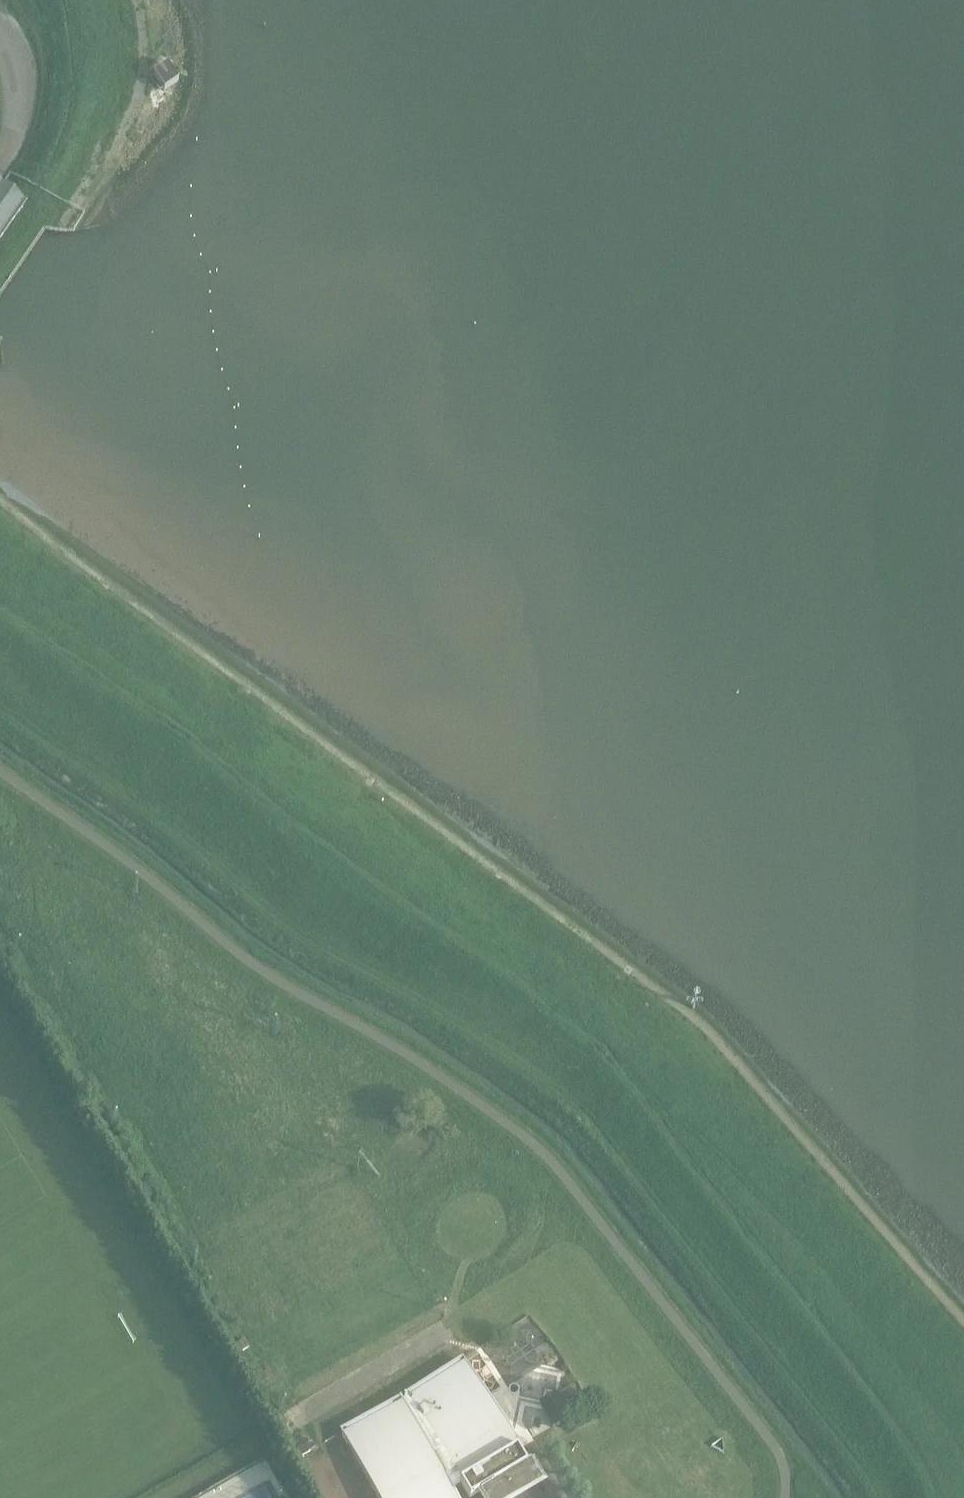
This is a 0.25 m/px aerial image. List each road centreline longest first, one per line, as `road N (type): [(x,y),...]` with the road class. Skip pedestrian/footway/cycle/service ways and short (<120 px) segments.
road 1 (unclassified): [(0,157),(19,100),(18,66),(0,35)]

